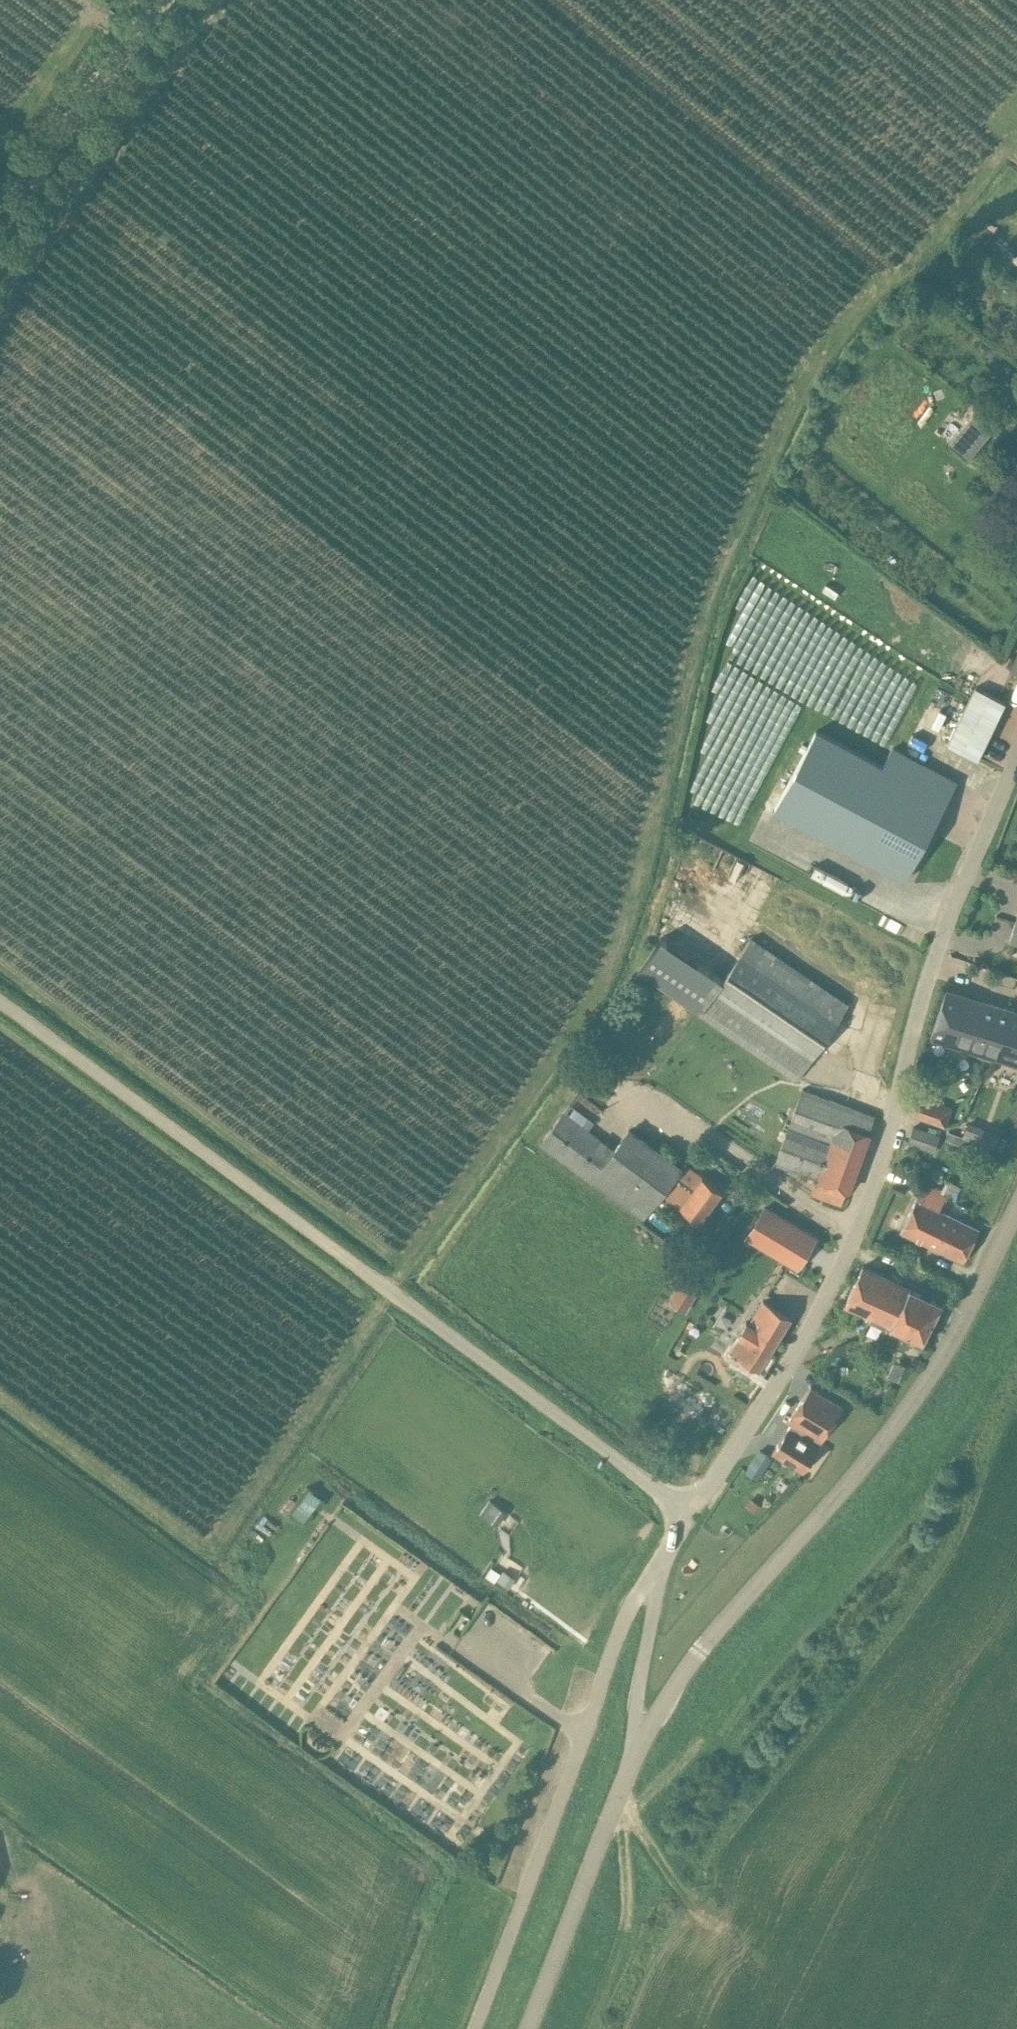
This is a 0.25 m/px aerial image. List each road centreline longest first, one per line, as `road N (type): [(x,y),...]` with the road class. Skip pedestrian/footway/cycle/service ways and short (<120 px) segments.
road 1 (unclassified): [(687,1510),(0,999)]
road 2 (residential): [(687,1510),(805,1331),(873,1196),(925,972),(1016,756)]
road 3 (tertiary): [(633,1756),(701,1650),(910,1405),(963,1323),(1016,1210)]
road 4 (unclassified): [(475,2028),(620,1629),(658,1564)]
road 5 (tertiary): [(530,2028),(633,1756)]
road 6 (tertiary): [(0,219),(160,0)]
road 7 (unclassified): [(658,1564),(633,1756)]

